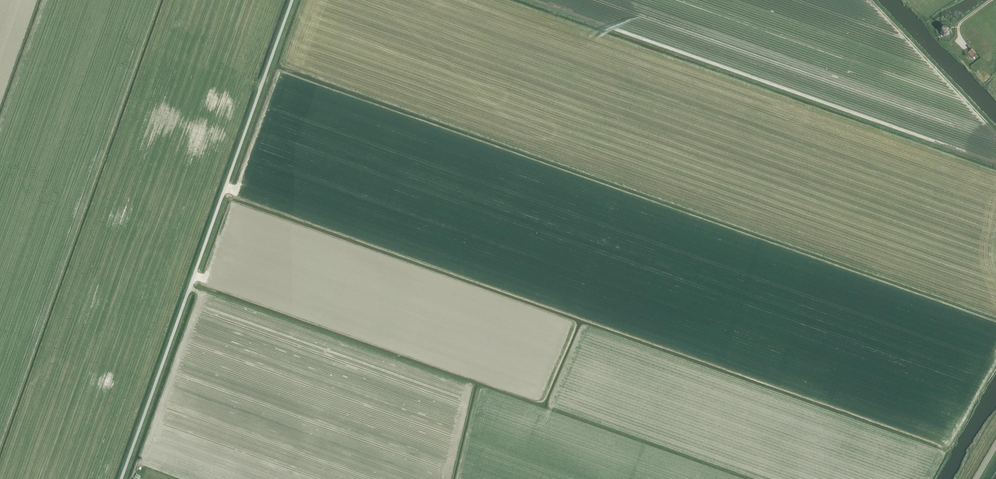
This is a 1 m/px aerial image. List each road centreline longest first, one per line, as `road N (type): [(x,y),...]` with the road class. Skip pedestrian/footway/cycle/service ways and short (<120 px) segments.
road 1 (unclassified): [(122,478),(293,0)]

